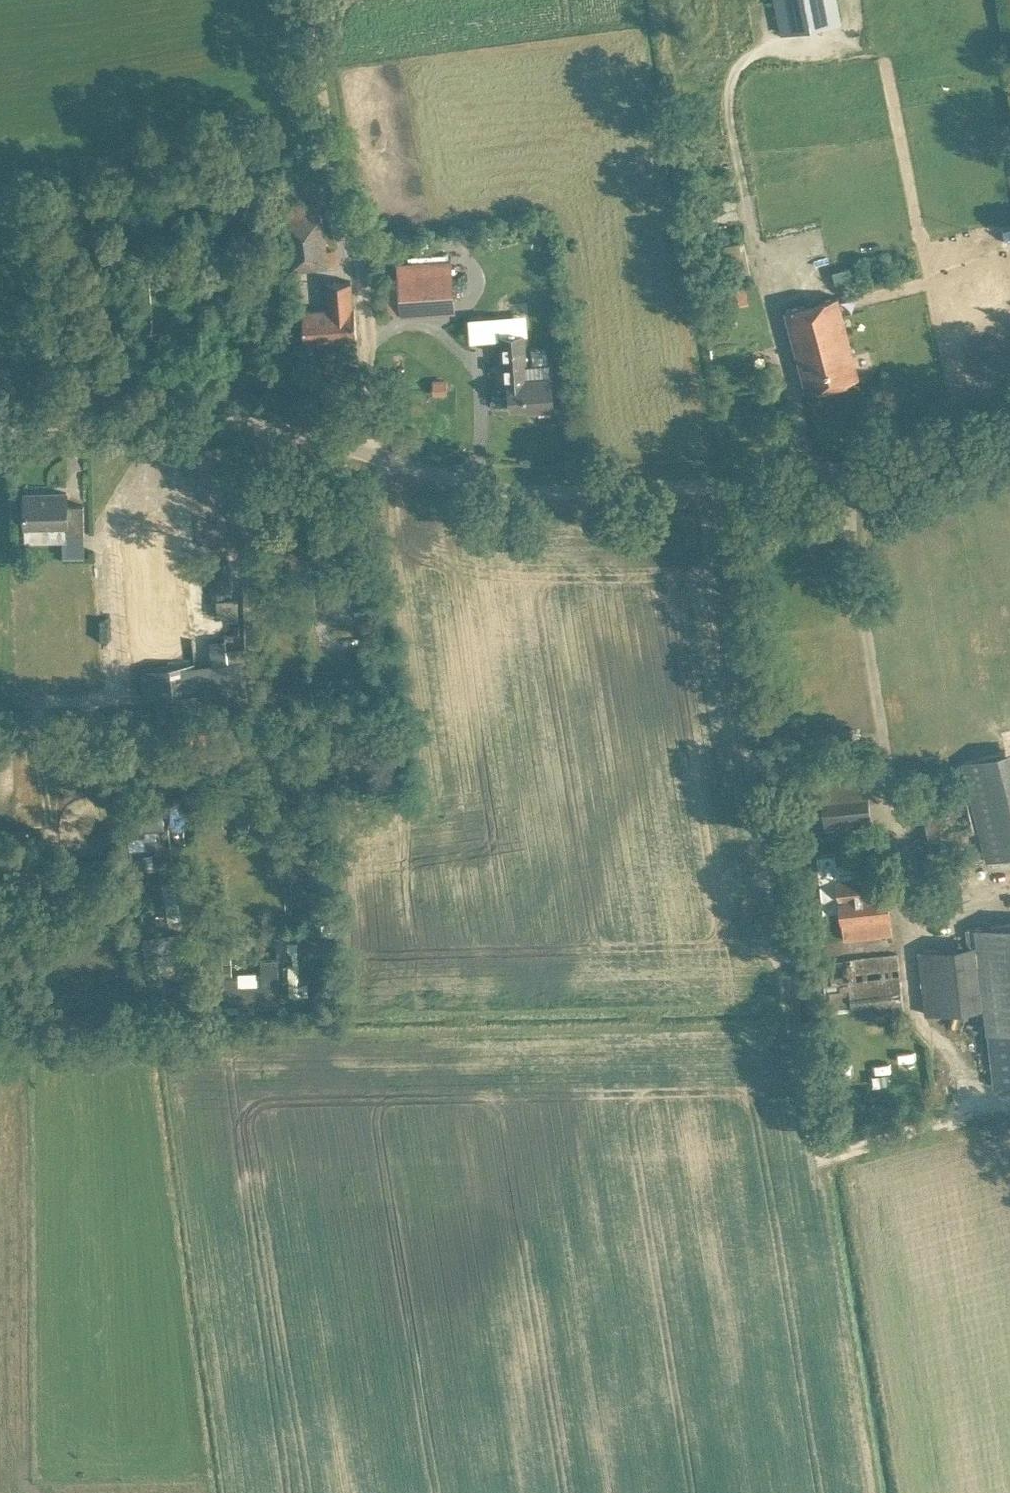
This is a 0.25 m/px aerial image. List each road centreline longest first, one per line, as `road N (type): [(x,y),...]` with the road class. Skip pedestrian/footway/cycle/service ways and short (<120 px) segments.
road 1 (unclassified): [(365,452),(510,490),(669,486),(805,475),(1009,418)]
road 2 (unclassified): [(365,452),(373,403),(362,263),(339,190),(312,16)]
road 3 (unclassified): [(0,423),(234,421),(365,452)]

